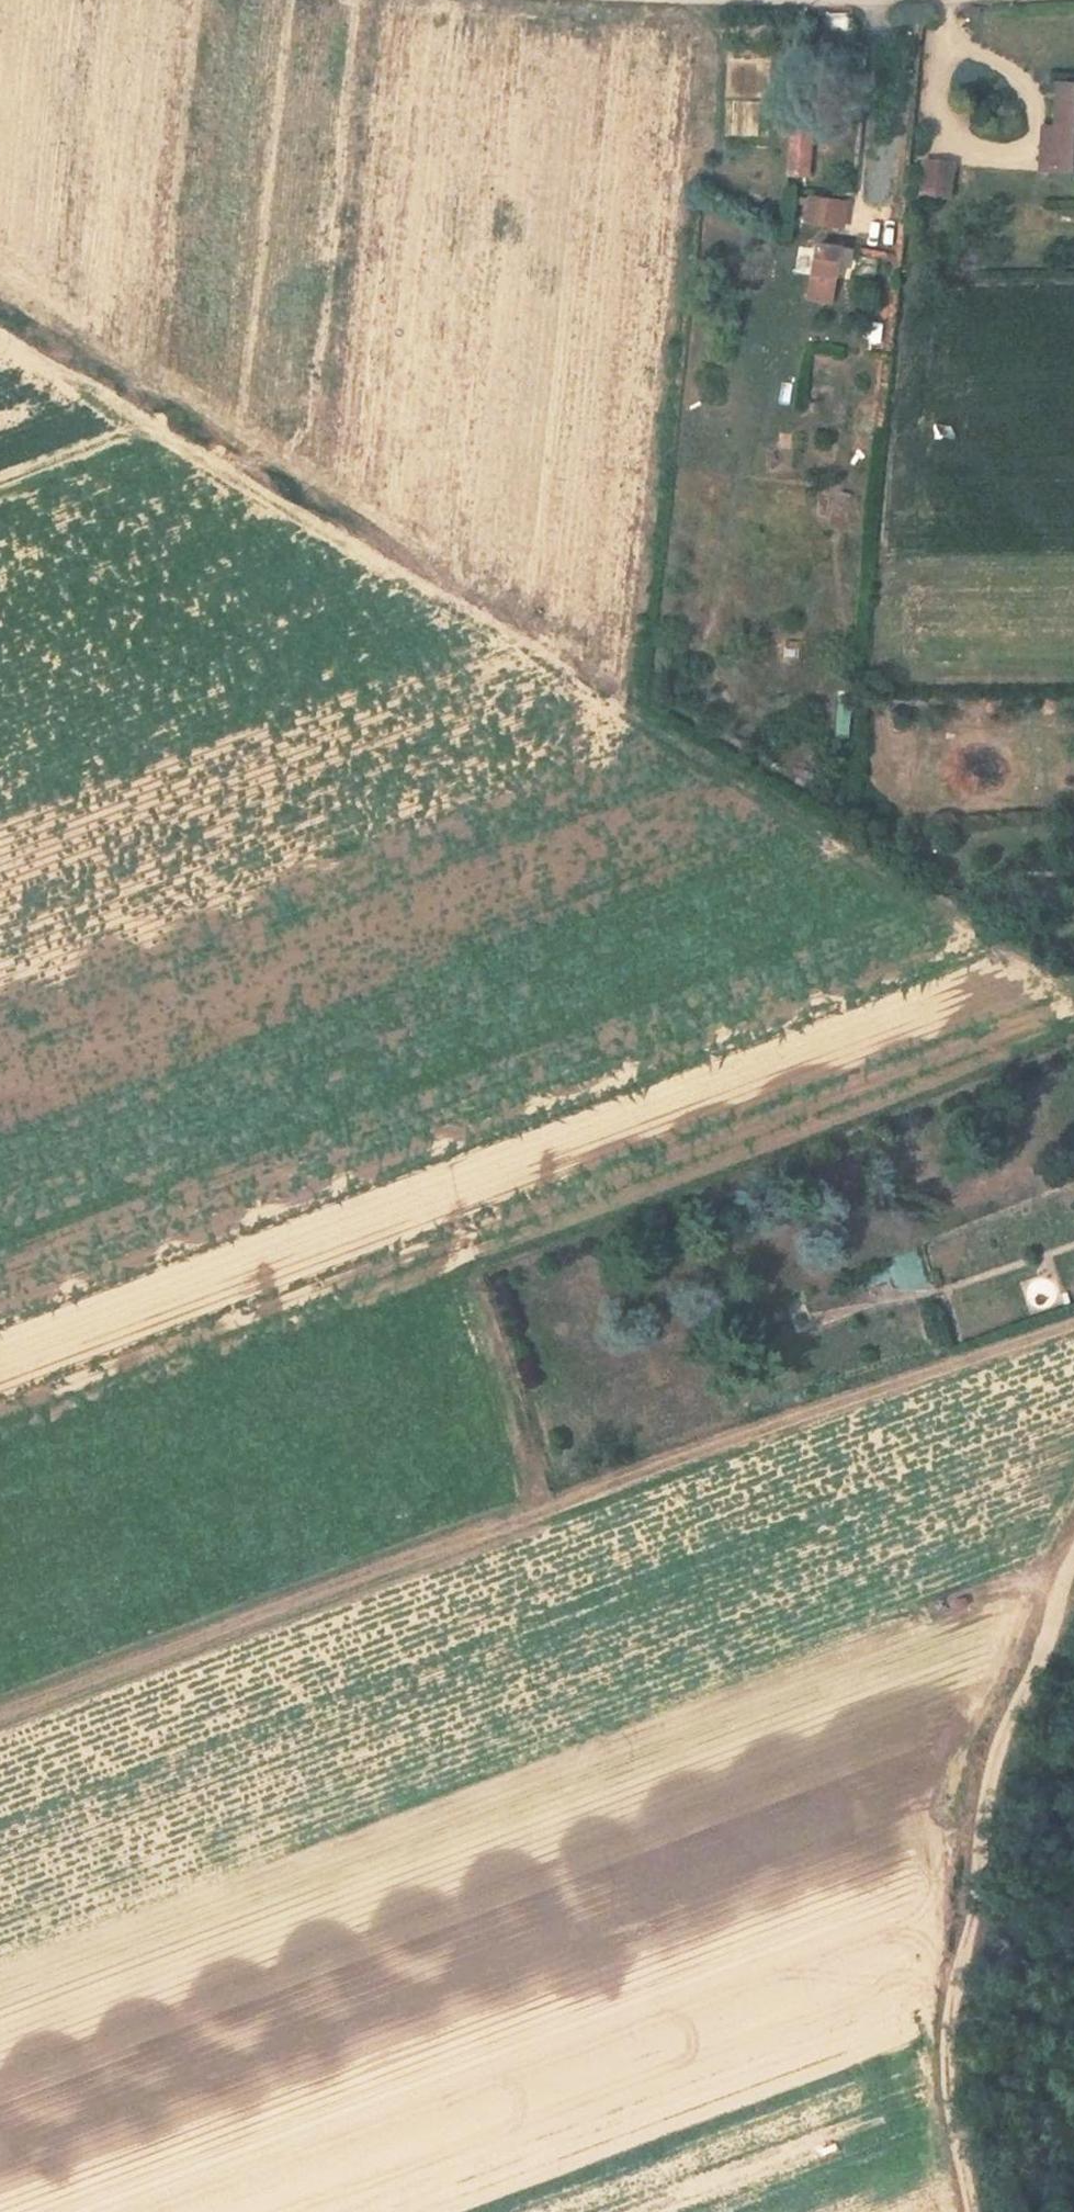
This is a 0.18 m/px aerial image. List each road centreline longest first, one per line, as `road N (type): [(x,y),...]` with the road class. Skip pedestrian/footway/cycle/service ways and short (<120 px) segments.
road 1 (track): [(1073,1563),(999,1745),(948,2037),(951,2112),(974,2211)]

